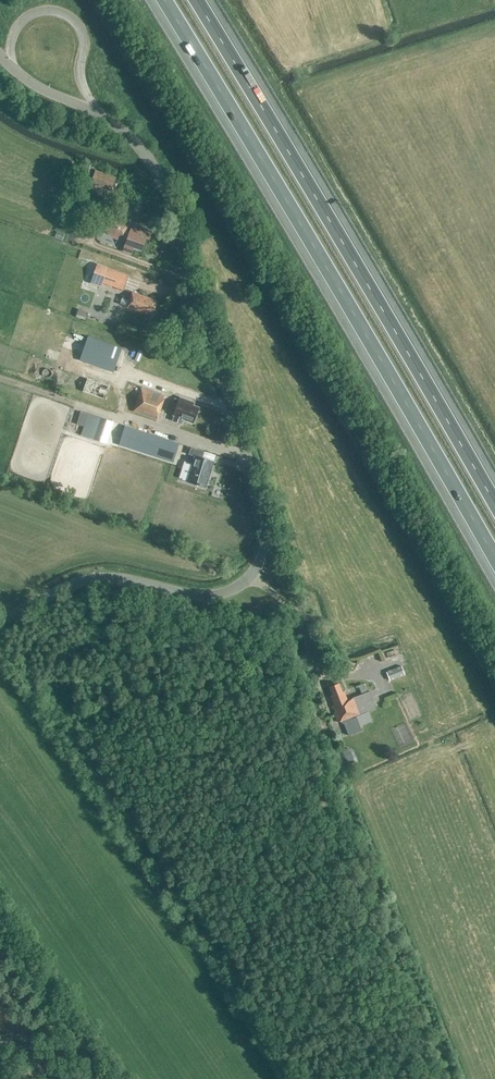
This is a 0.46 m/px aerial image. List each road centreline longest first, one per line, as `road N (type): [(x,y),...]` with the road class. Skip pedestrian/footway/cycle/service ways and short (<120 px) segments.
road 1 (unclassified): [(0,622),(93,578),(220,594),(251,577),(267,535),(265,502),(153,160),(121,129),(49,94),(0,54)]
road 2 (motorway): [(165,0),(276,177),(494,560)]
road 3 (motorway): [(494,500),(196,0)]

